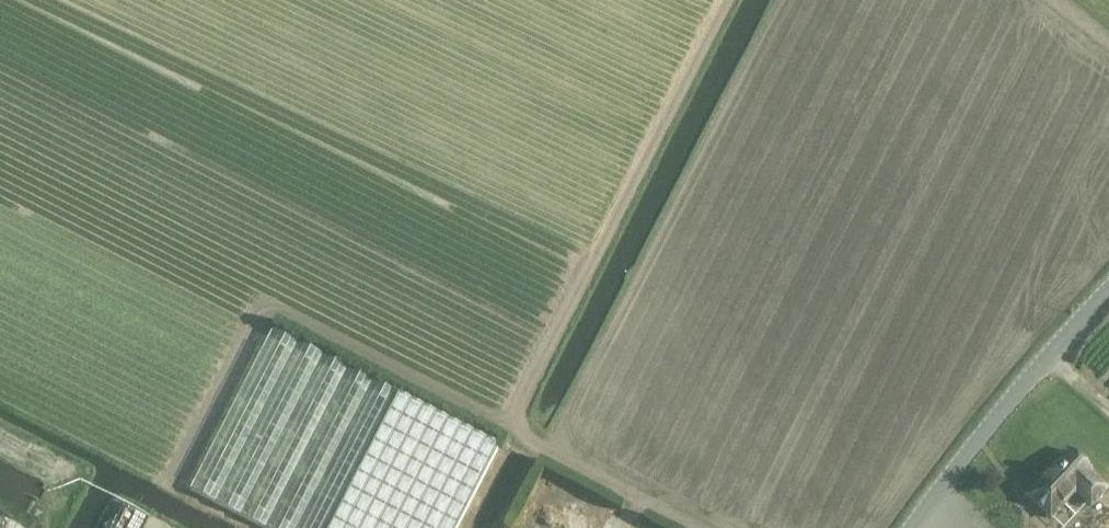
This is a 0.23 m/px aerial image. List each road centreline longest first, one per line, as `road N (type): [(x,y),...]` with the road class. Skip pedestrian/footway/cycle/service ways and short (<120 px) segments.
road 1 (unclassified): [(908,527),(1108,291)]

